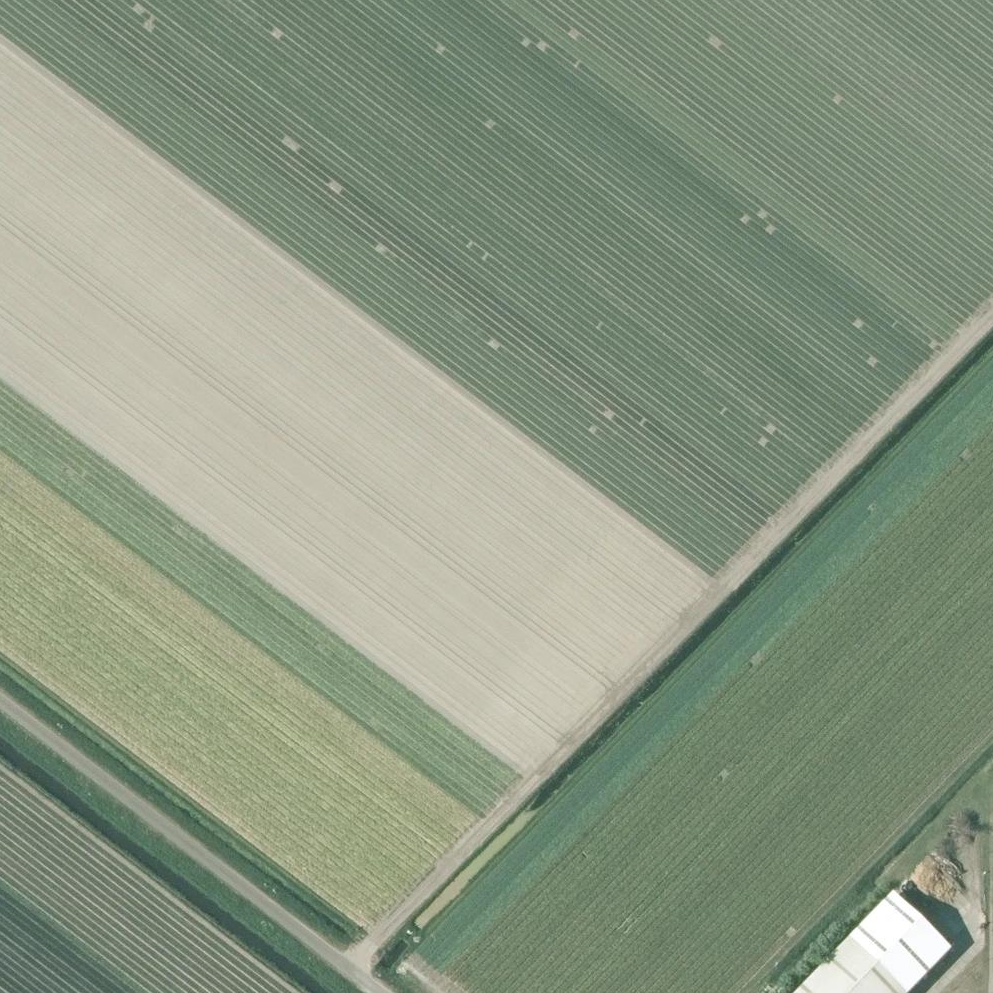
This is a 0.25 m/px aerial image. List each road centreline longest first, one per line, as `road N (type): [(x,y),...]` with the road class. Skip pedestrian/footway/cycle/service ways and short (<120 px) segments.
road 1 (track): [(992,317),(346,973)]
road 2 (unclassified): [(373,992),(0,705)]

